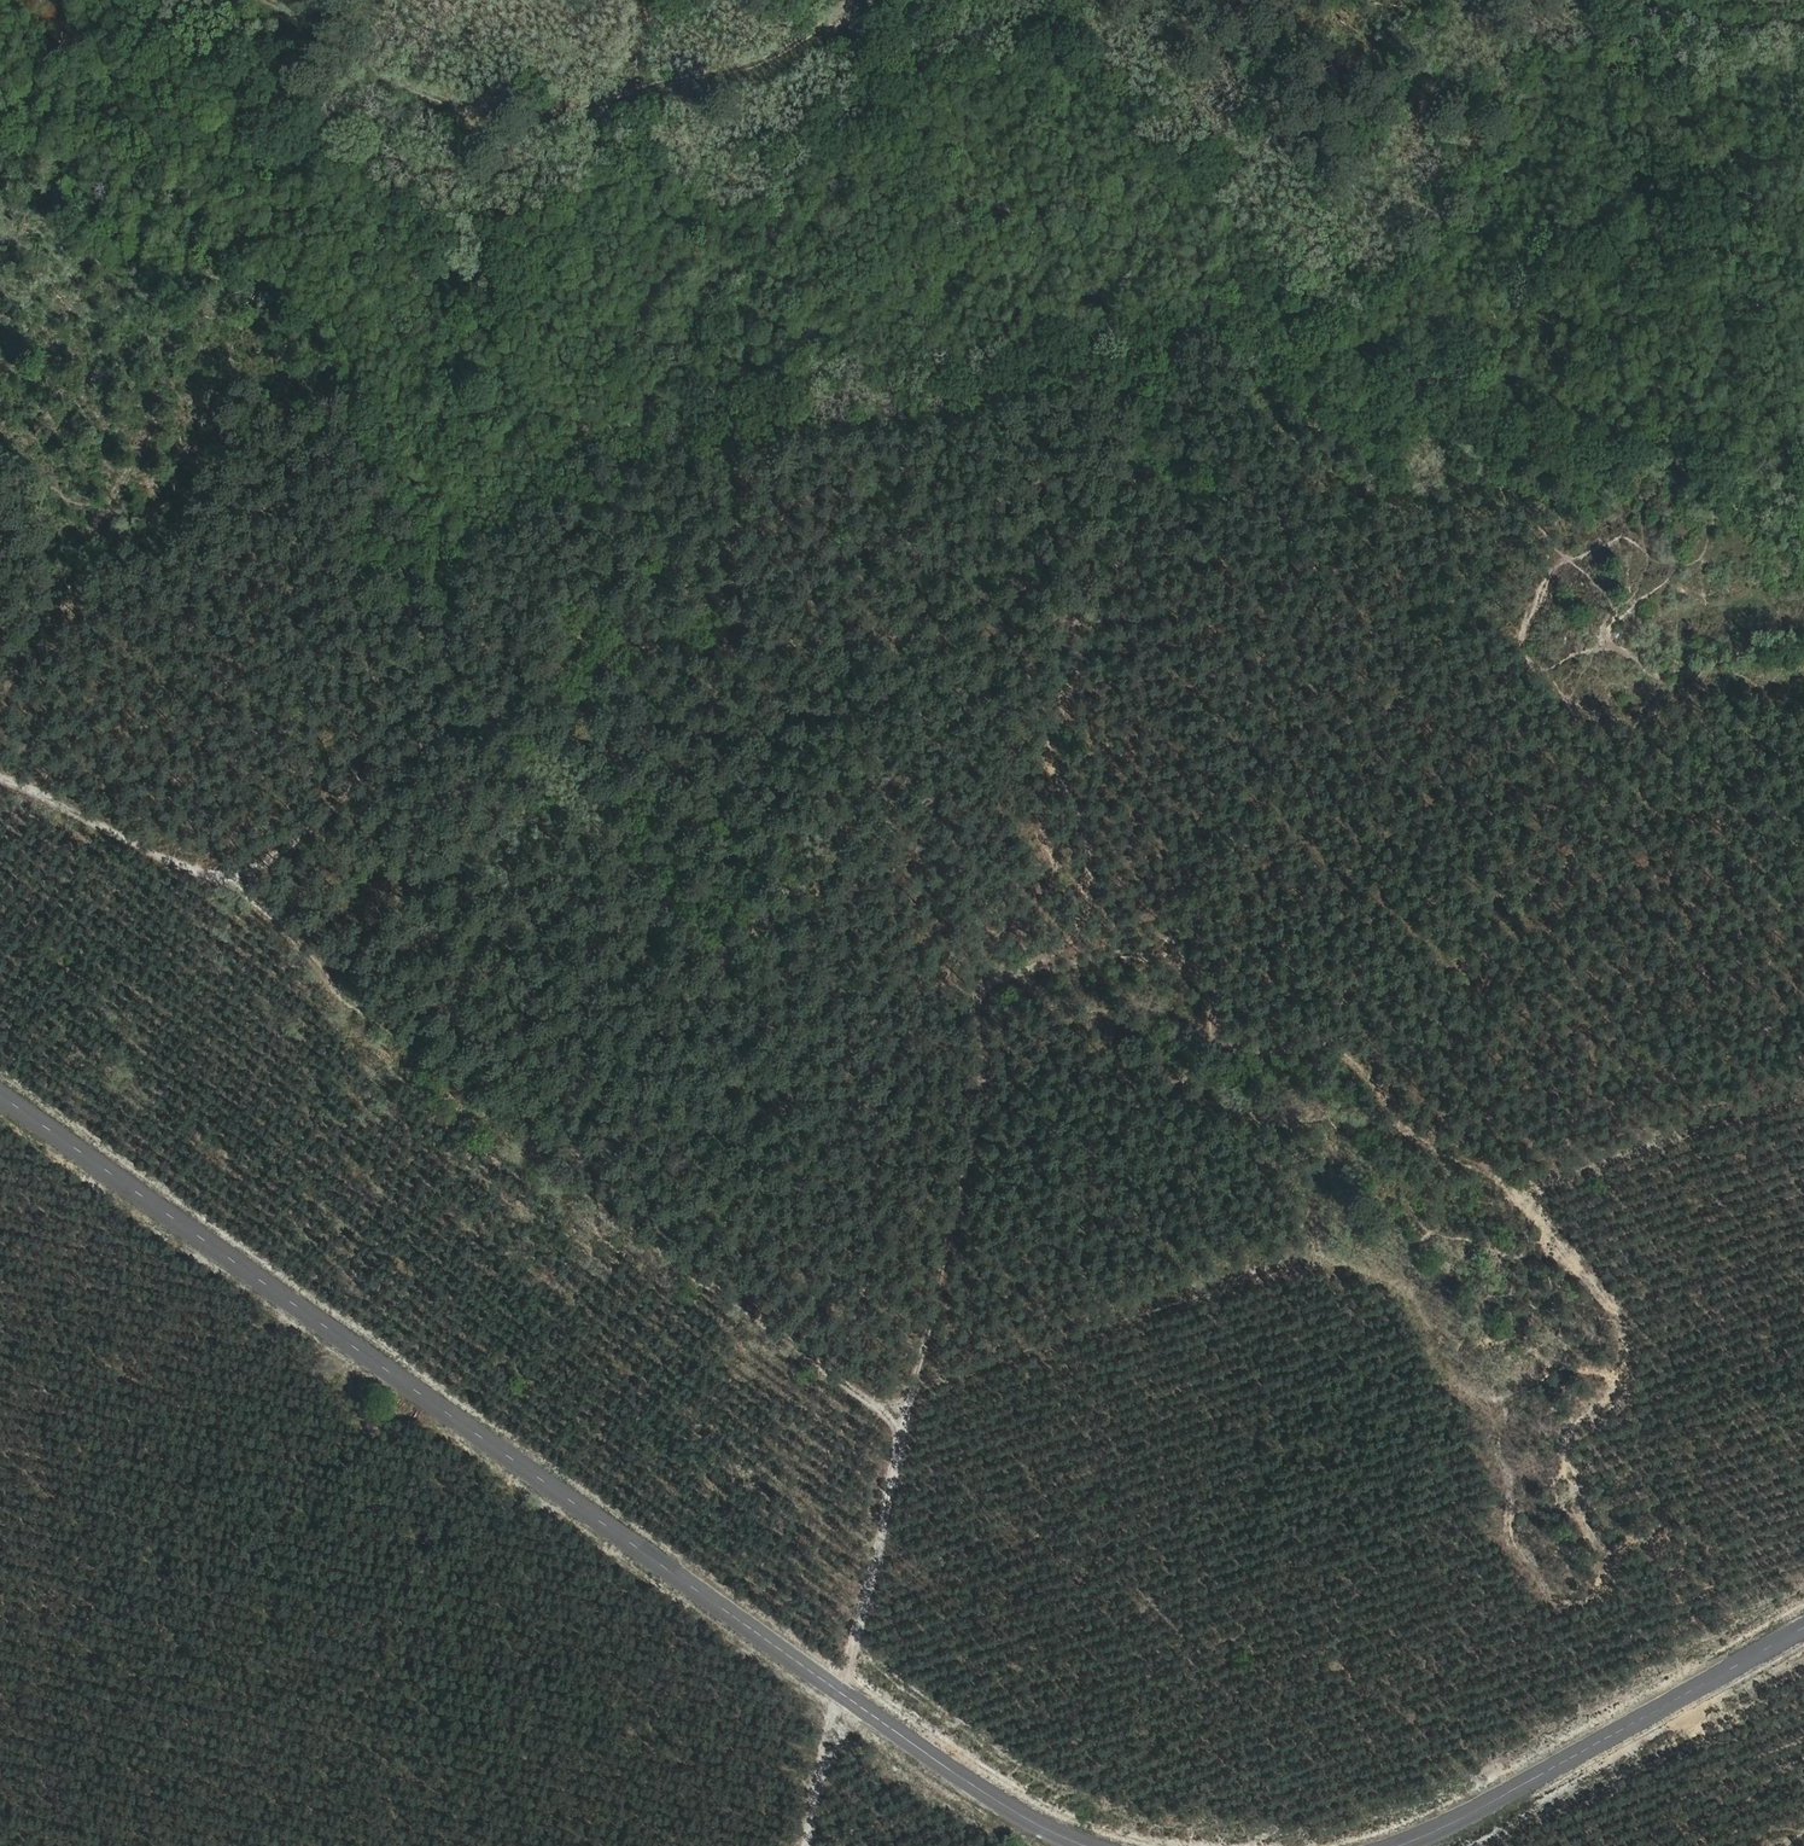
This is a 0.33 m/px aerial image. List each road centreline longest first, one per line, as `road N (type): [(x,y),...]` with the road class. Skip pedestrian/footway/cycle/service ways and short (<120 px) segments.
road 1 (track): [(805,1845),(872,1550),(1016,1000),(1074,922),(1063,839),(1036,737),(1049,654),(1035,633),(826,643),(690,635),(627,654),(599,687),(526,708),(446,757),(352,786),(313,825),(236,880),(134,844),(0,776)]
road 2 (unclassified): [(0,1088),(952,1771),(1087,1845)]
road 3 (track): [(236,880),(360,1005),(429,1057),(529,1152),(903,1426)]
road 4 (unclassified): [(1398,1845),(1803,1629)]
road 5 (track): [(526,118),(780,55),(823,27),(900,0)]
road 6 (track): [(264,0),(442,104),(526,118)]

